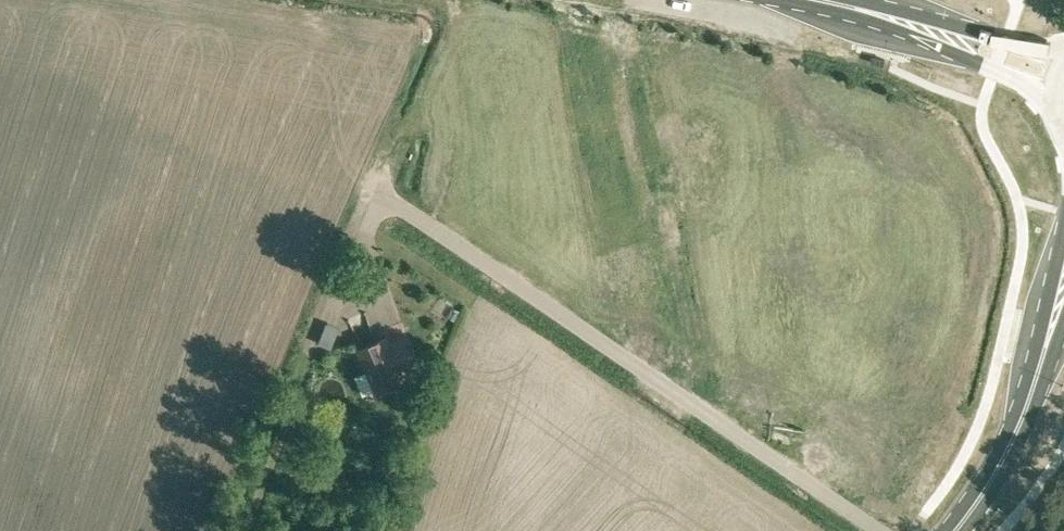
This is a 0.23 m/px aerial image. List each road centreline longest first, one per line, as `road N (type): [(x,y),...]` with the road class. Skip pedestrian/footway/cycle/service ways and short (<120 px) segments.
road 1 (unclassified): [(313,339),(369,193),(873,530)]
road 2 (secondary): [(954,530),(1020,423),(1063,285)]
road 3 (track): [(313,339),(245,530)]
road 4 (secondary): [(930,34),(974,64),(1057,95)]
road 5 (secondary): [(1063,55),(981,34),(930,34)]

